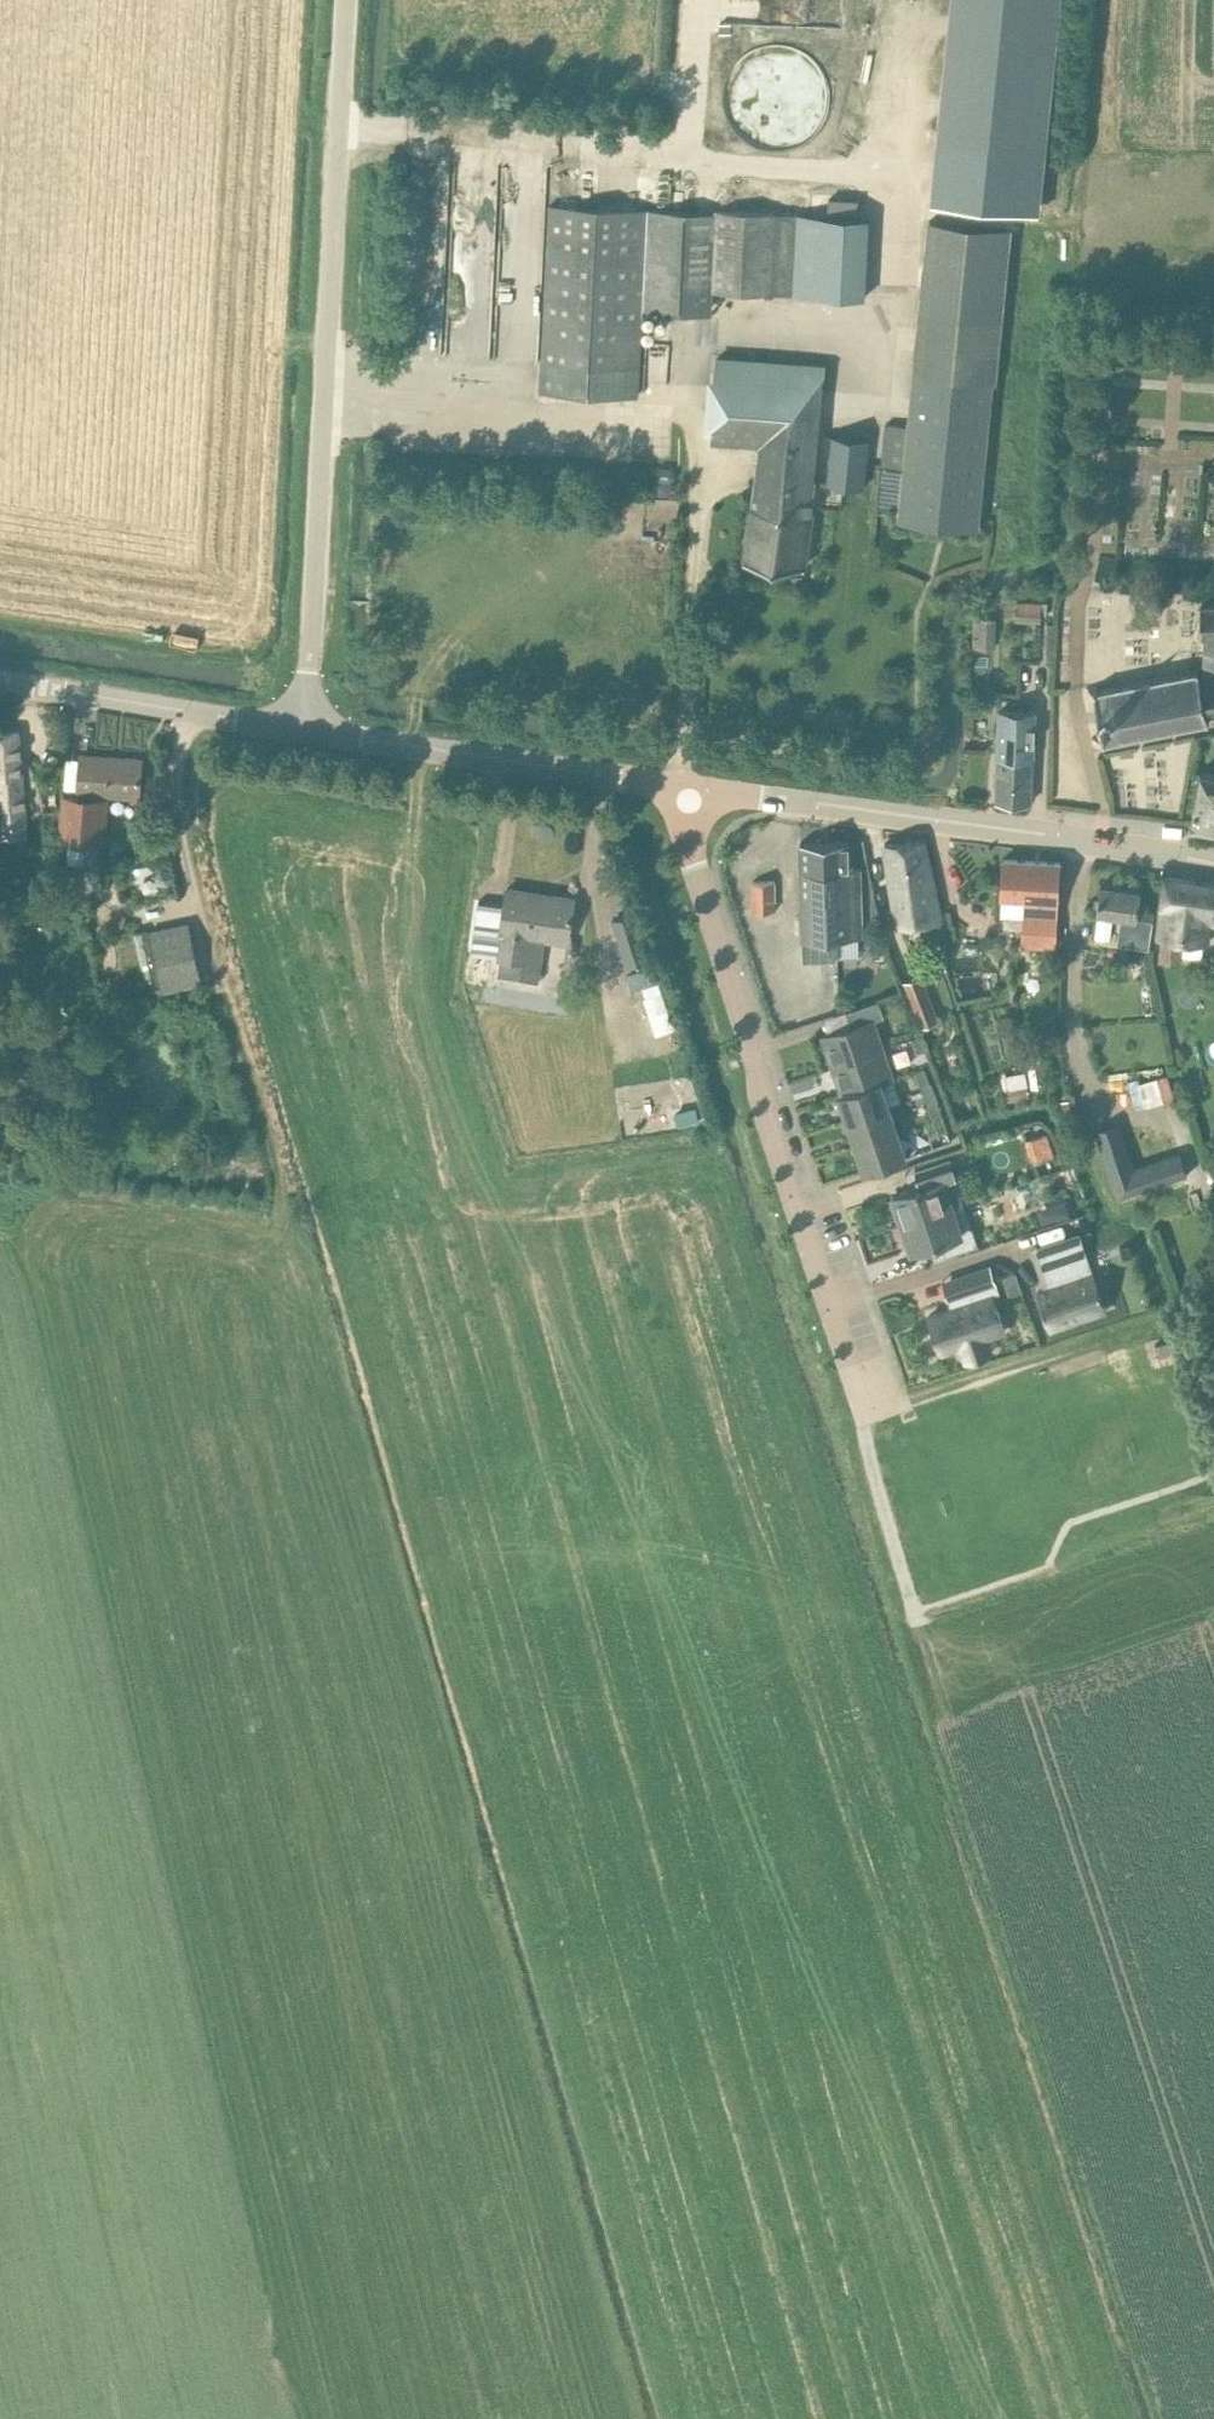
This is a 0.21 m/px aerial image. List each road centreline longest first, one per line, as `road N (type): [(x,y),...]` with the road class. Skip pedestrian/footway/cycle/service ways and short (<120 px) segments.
road 1 (unclassified): [(307,729),(345,0)]
road 2 (residential): [(681,787),(689,859),(869,1414)]
road 3 (tertiary): [(681,787),(1213,869)]
road 4 (unclassified): [(281,1194),(209,919),(192,716)]
road 5 (tertiary): [(307,729),(681,787)]
road 6 (tertiary): [(192,716),(0,685)]

